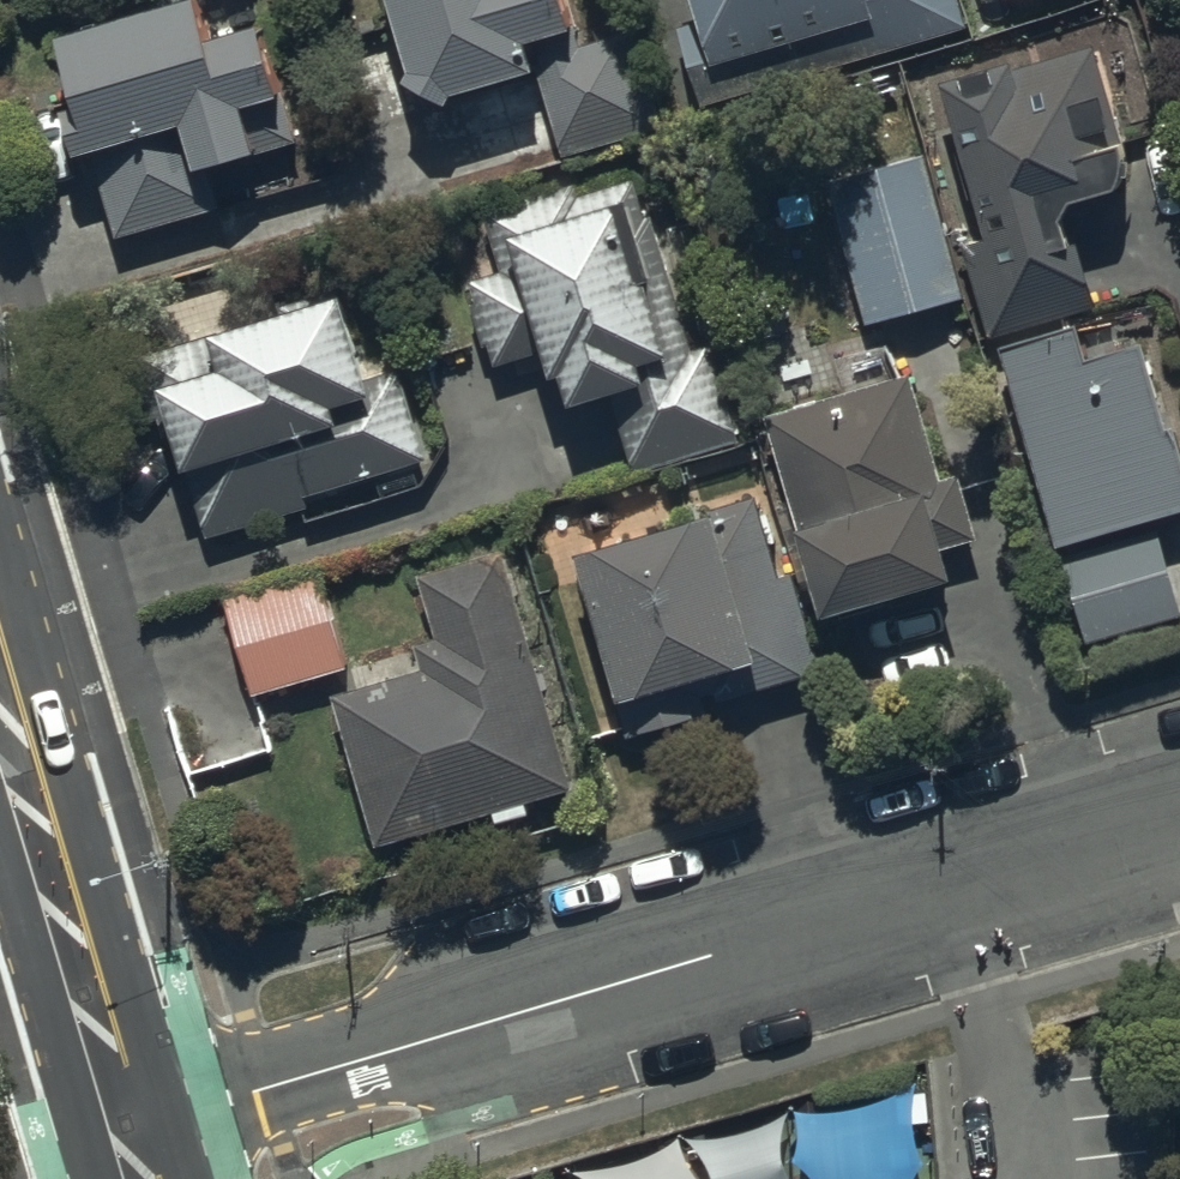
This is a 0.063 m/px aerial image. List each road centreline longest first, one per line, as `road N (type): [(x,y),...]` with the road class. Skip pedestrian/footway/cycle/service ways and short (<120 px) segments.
road 1 (residential): [(127,1130),(1179,819)]
road 2 (tertiary): [(127,1130),(0,702)]

